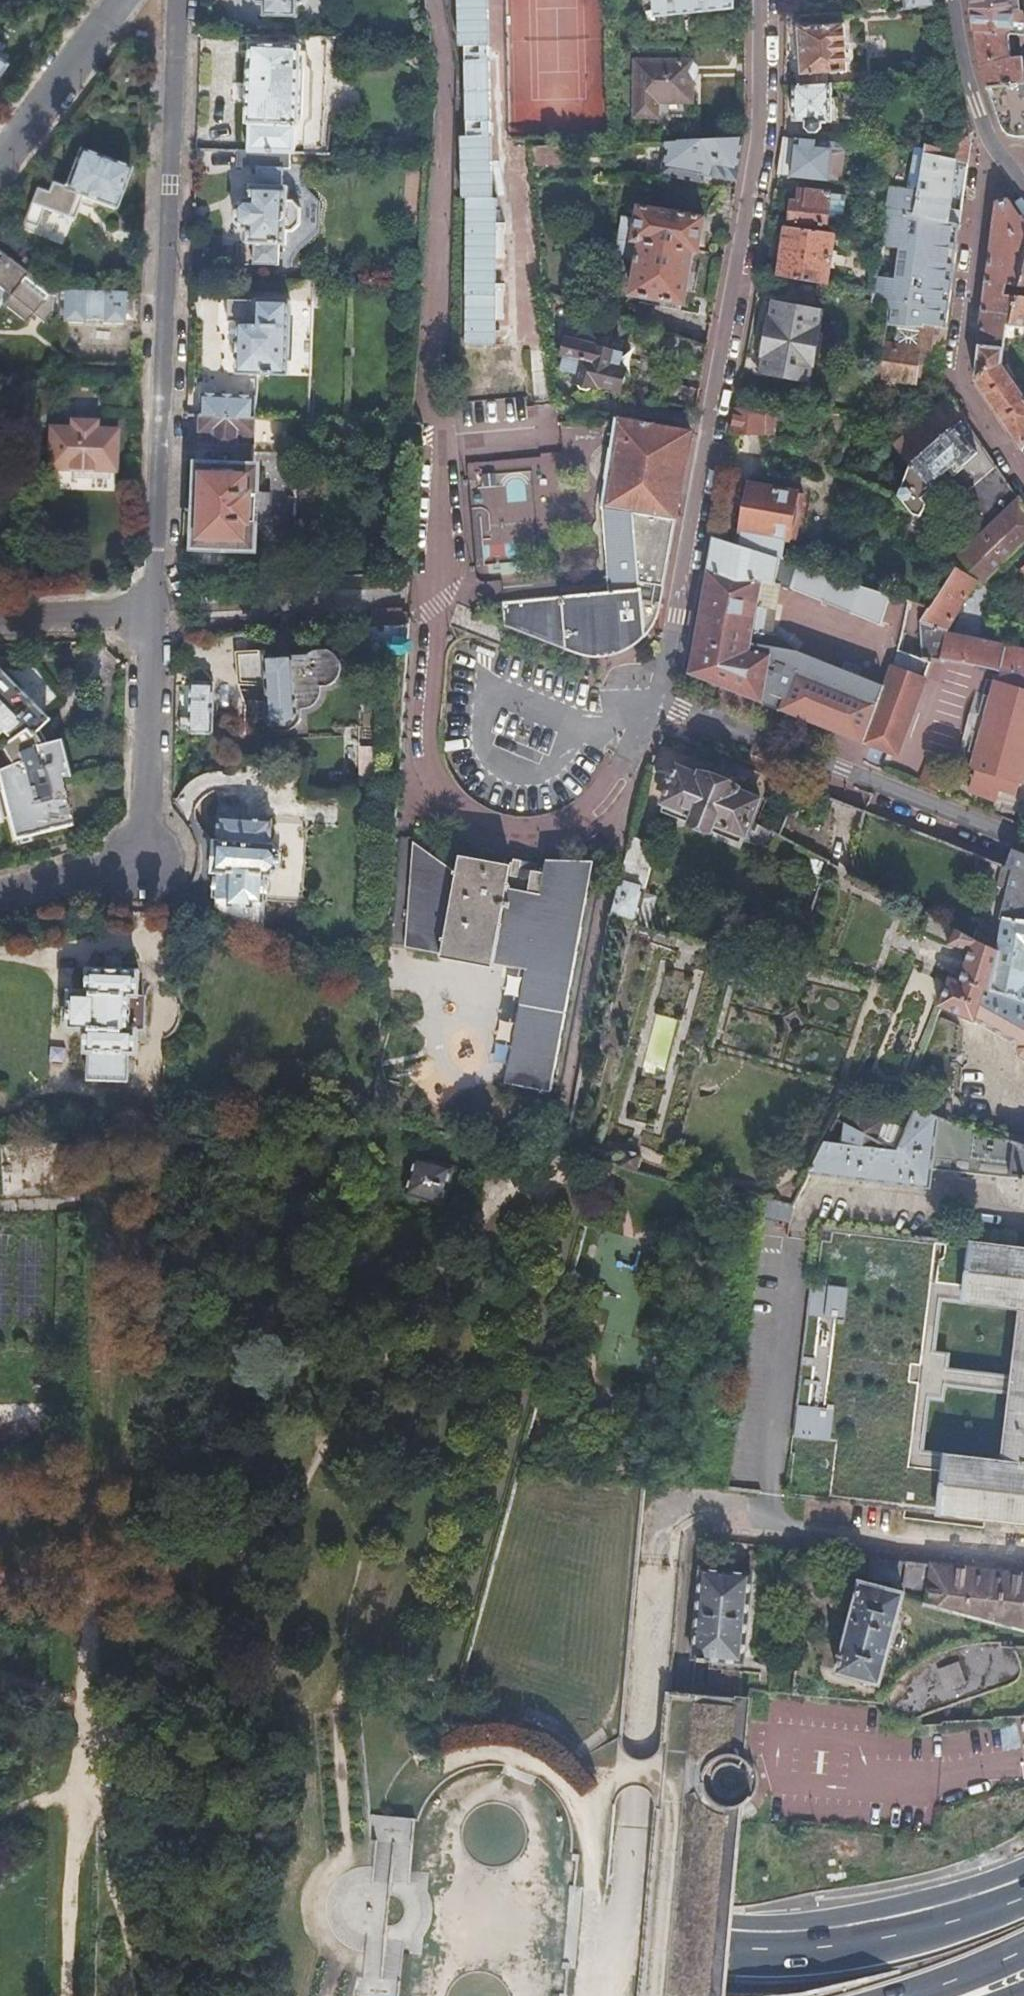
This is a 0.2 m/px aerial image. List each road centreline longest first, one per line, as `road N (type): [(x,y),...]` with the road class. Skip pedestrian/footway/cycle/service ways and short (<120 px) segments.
road 1 (motorway): [(1023,1865),(872,1910),(728,1919),(81,1873),(10,1899)]
road 2 (motorway): [(1023,1900),(878,1940),(725,1945),(10,1899)]
road 3 (residential): [(765,0),(761,129),(677,624),(657,695)]
road 4 (residential): [(178,0),(145,613)]
road 5 (track): [(553,1154),(428,1666)]
road 6 (track): [(604,1995),(619,1982),(658,1567)]
road 7 (residential): [(145,613),(142,866),(0,900)]
road 8 (residential): [(657,695),(1023,844)]
road 9 (residential): [(609,835),(551,834),(479,817),(448,796),(428,753),(438,608)]
road 10 (residential): [(1001,164),(989,179),(959,377),(1023,478)]
road 11 (track): [(609,835),(553,1154)]
road 12 (track): [(101,1201),(95,1471)]
road 13 (track): [(70,1995),(75,1739)]
road 14 (track): [(95,1471),(77,1684)]
road 15 (residential): [(121,0),(0,161)]
road 16 (residential): [(955,0),(1001,164)]
road 17 (residential): [(431,446),(438,608)]
road 18 (residential): [(657,695),(609,835)]
road 19 (residential): [(145,613),(0,624)]
road 20 (motorway): [(907,1995),(1023,1950)]

